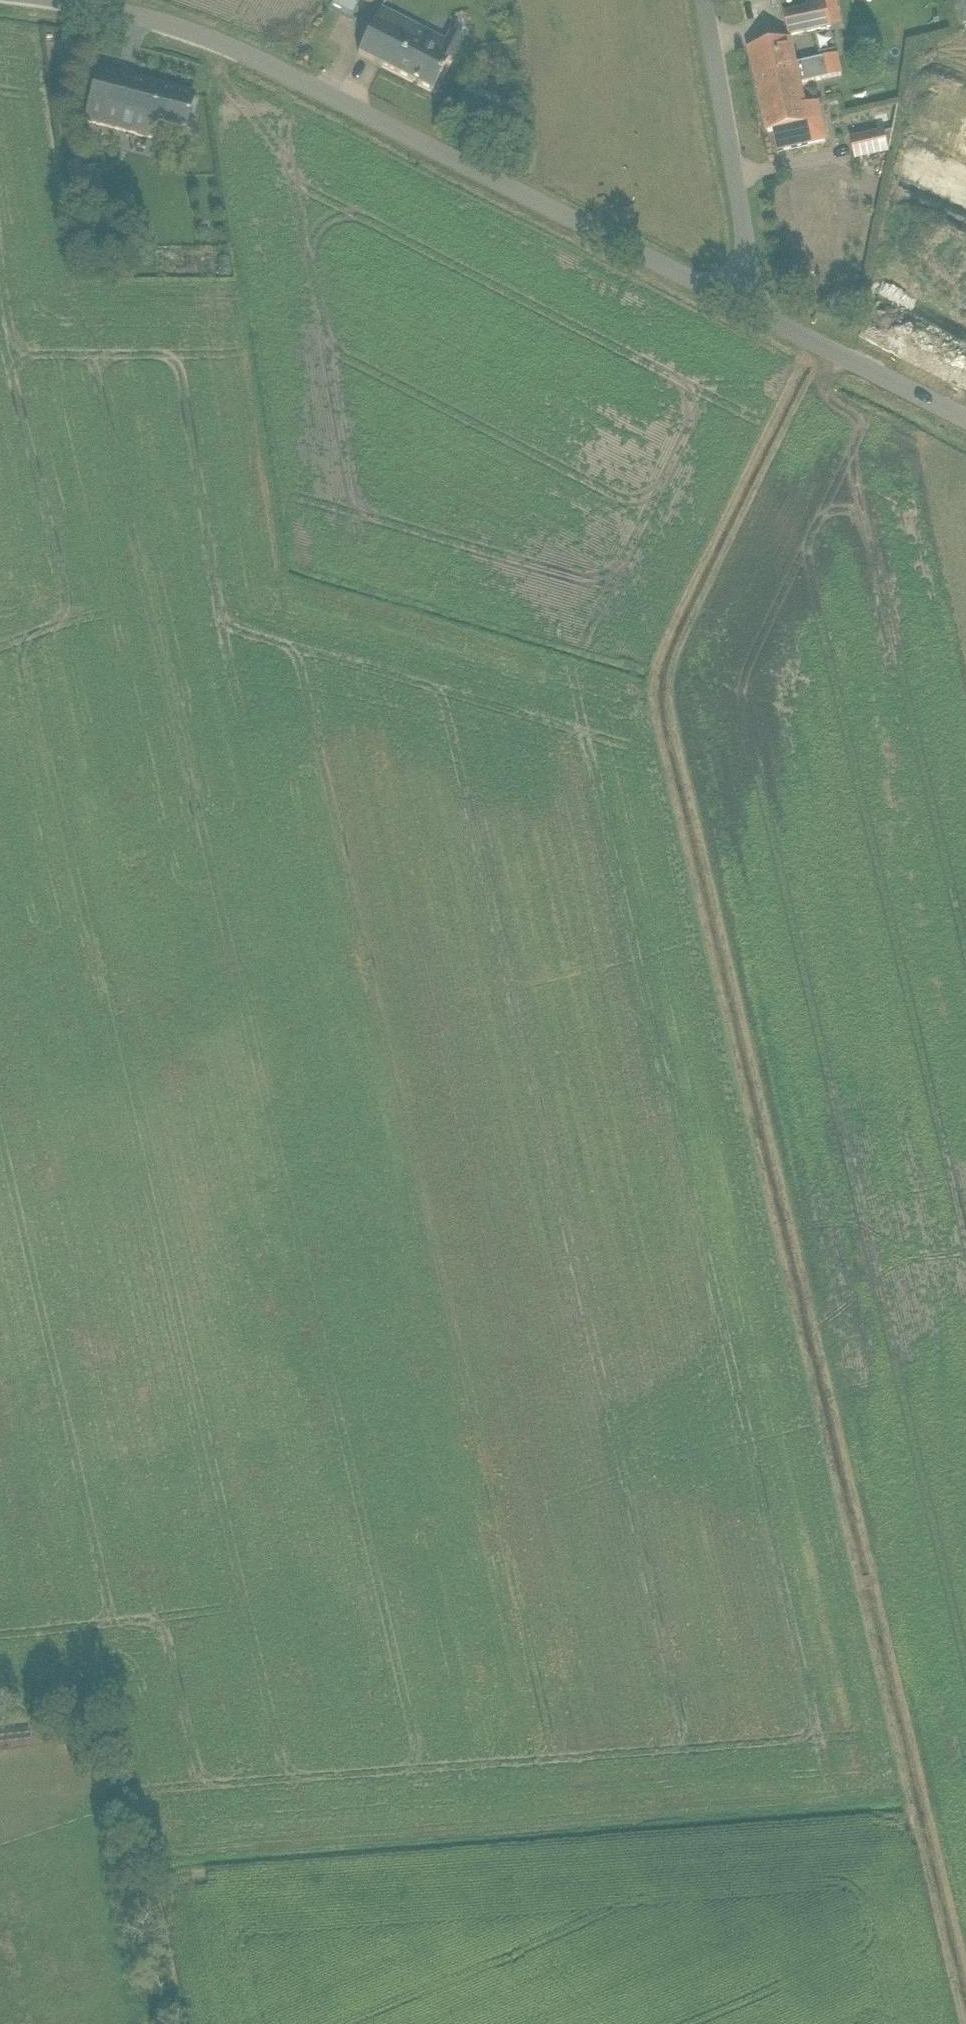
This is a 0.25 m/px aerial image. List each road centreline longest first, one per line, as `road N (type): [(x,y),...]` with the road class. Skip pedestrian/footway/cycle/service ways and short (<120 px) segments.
road 1 (unclassified): [(739,303),(139,0)]
road 2 (unclassified): [(739,303),(750,274),(703,0)]
road 3 (unclassified): [(965,421),(739,303)]

